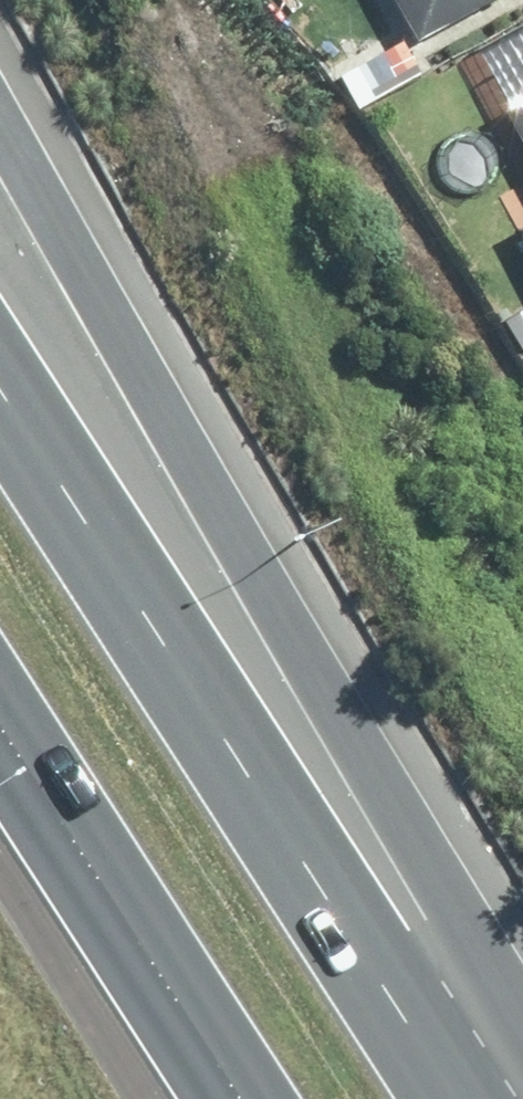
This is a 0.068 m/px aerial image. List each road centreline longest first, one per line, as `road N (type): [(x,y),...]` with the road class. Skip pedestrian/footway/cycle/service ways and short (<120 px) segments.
road 1 (motorway): [(0,102),(522,1041)]
road 2 (motorway): [(0,389),(457,1098)]
road 3 (motorway): [(245,1098),(0,718)]

